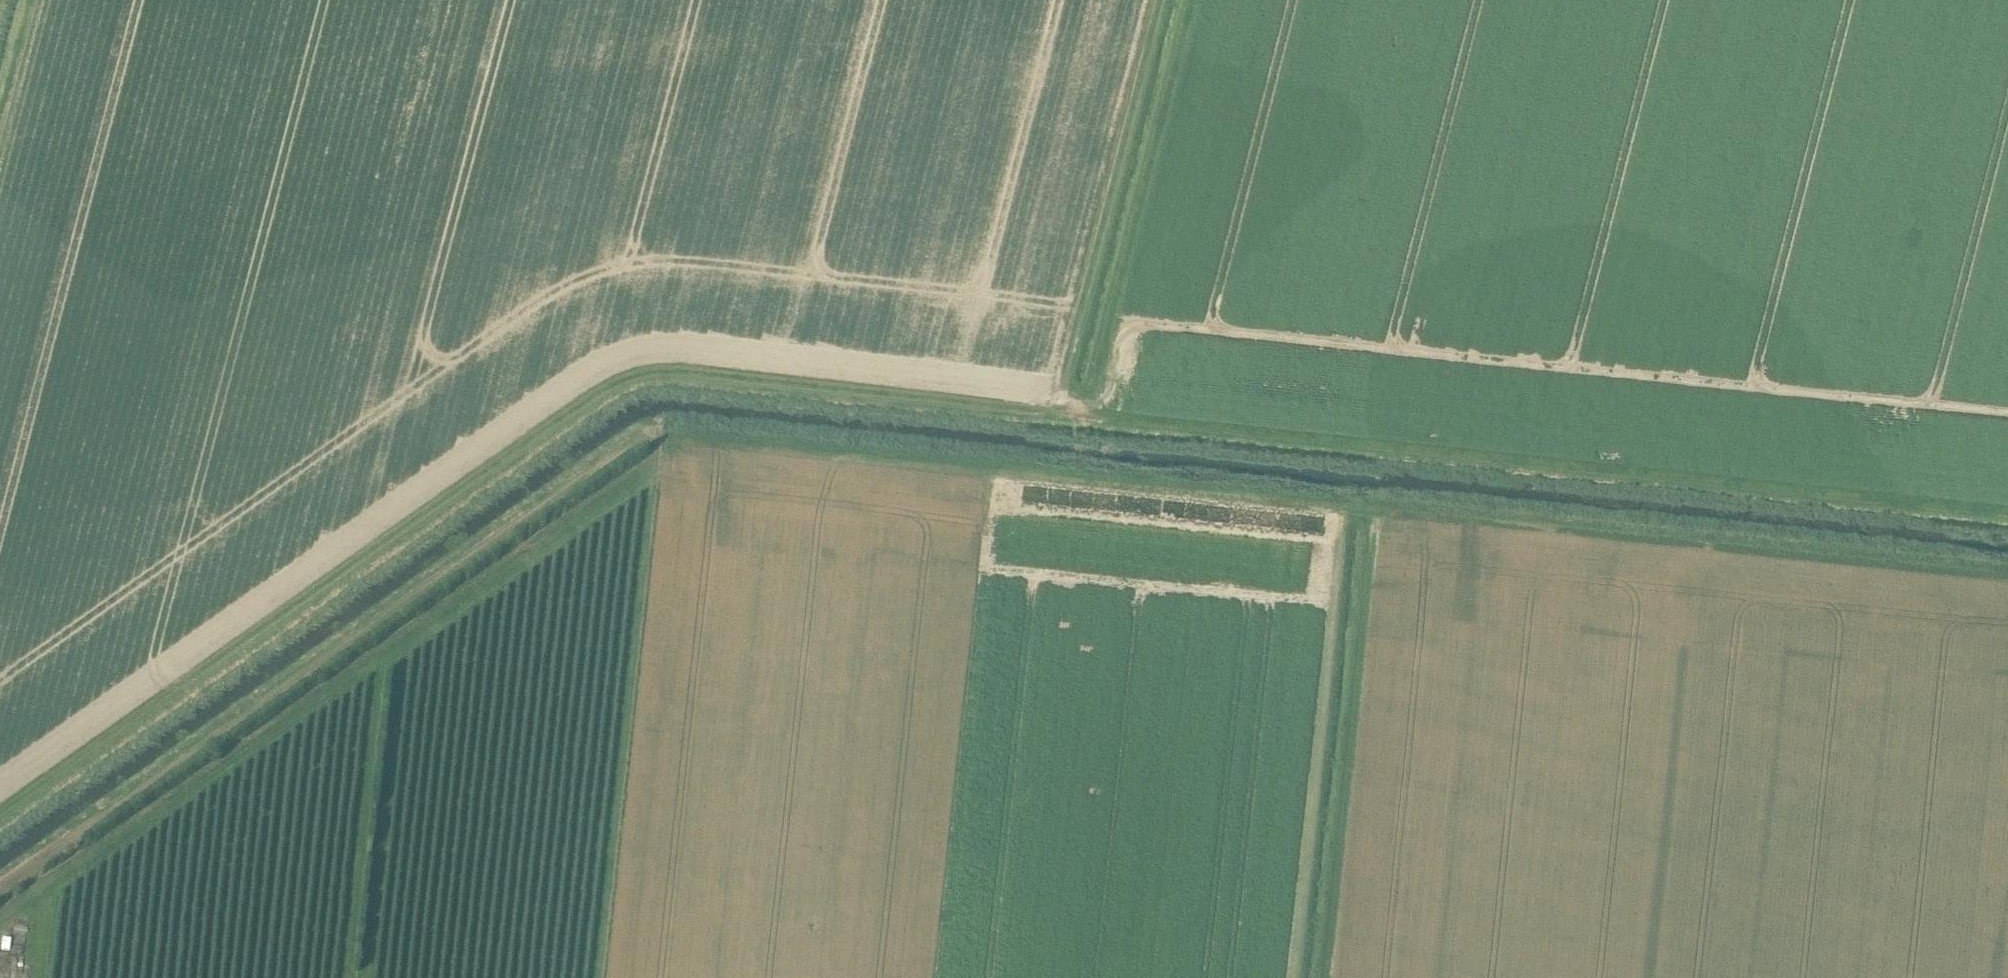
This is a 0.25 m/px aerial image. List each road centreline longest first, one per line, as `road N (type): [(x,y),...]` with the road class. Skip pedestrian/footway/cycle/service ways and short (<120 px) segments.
road 1 (track): [(1107,403),(1054,397),(1157,0)]

